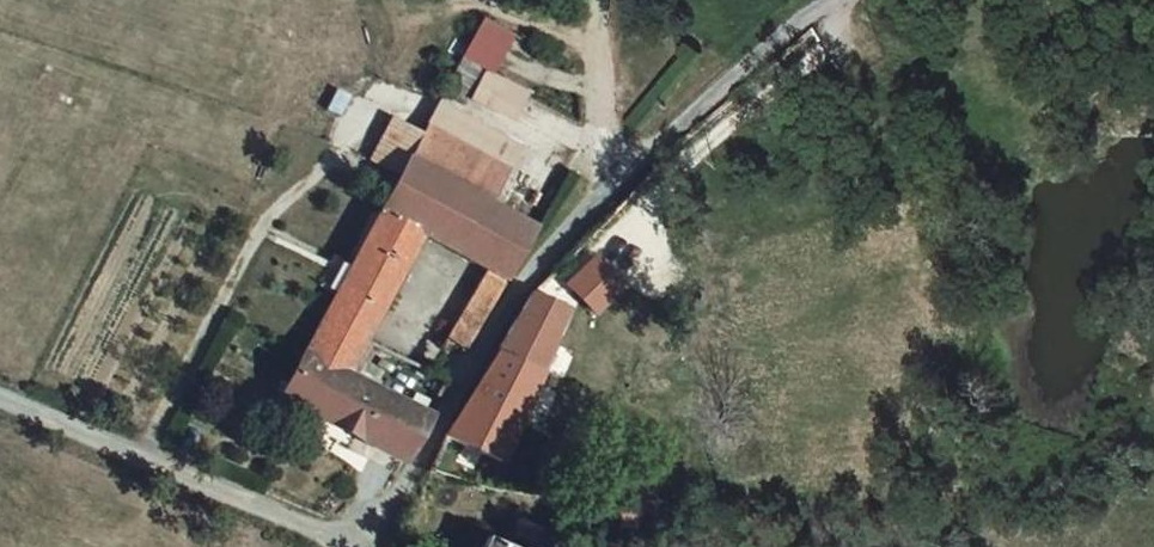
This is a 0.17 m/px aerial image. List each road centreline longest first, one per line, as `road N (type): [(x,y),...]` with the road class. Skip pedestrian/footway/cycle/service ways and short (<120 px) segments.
road 1 (unclassified): [(829,0),(620,174),(567,229),(410,493),(365,546)]
road 2 (unclassified): [(360,546),(0,398)]
road 3 (track): [(620,174),(612,0)]

